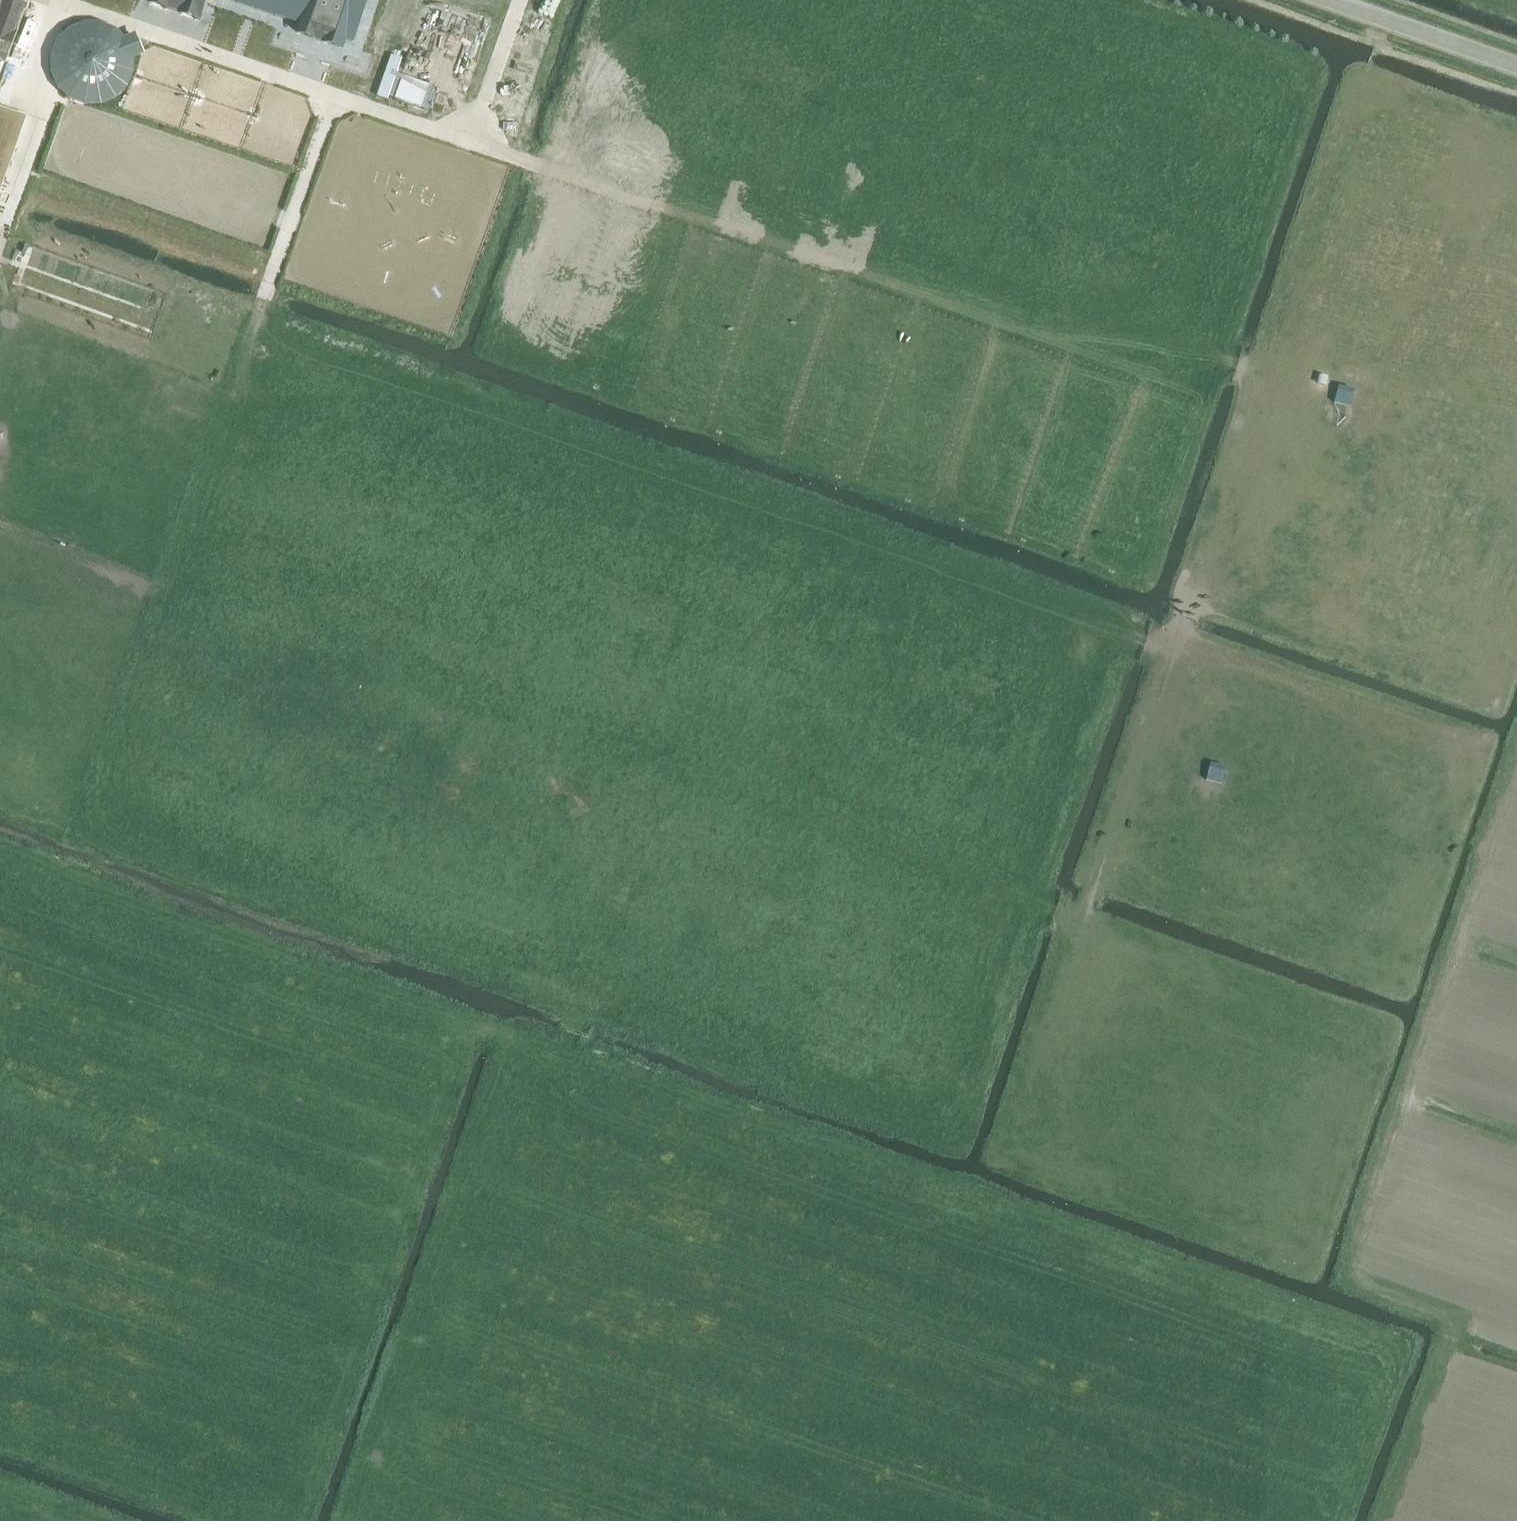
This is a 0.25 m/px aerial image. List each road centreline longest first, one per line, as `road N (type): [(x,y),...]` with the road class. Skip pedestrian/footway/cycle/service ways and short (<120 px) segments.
road 1 (track): [(53,0),(440,129),(481,102),(519,0)]
road 2 (unclassified): [(1516,72),(1317,0)]

